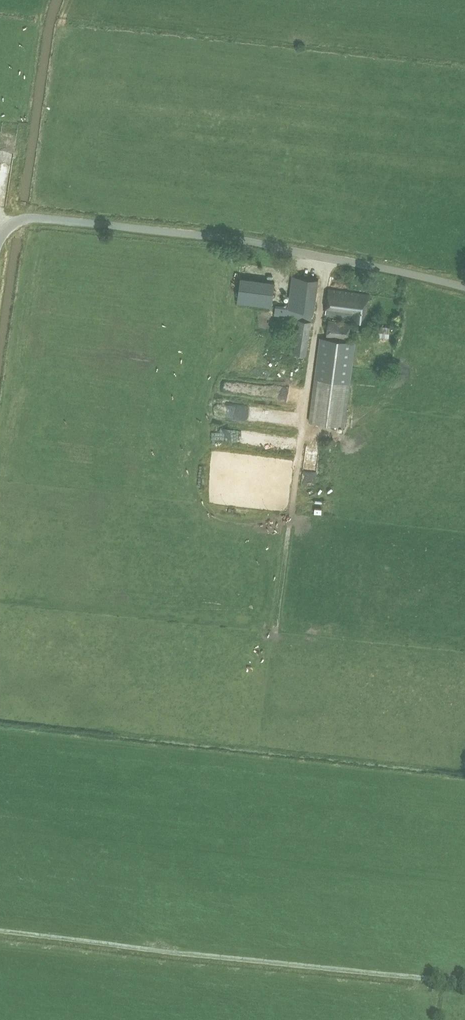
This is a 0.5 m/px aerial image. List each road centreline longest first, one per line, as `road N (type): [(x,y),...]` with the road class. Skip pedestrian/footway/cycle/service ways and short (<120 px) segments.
road 1 (unclassified): [(0,242),(23,220),(90,222),(241,241),(464,286)]

